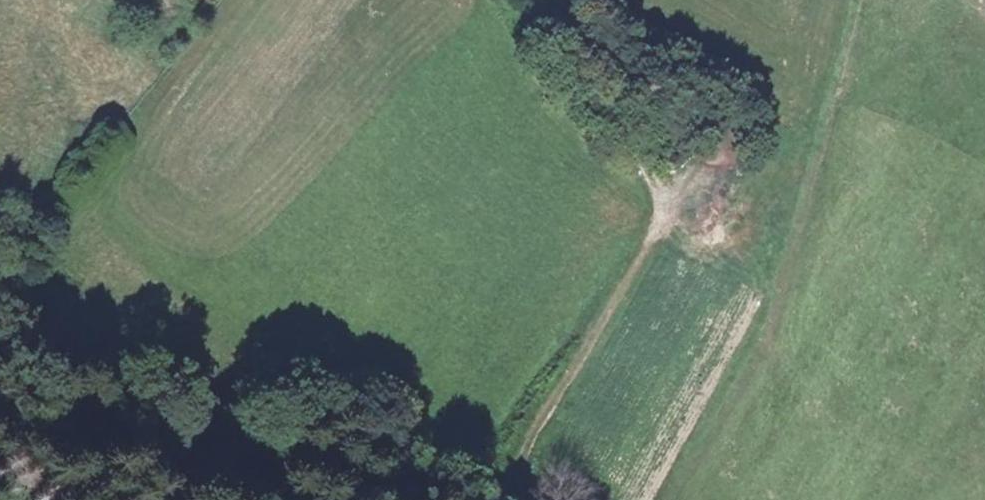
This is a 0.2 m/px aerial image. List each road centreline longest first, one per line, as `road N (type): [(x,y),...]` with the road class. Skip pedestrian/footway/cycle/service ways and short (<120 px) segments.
road 1 (track): [(547,0),(612,52),(664,218),(519,449),(521,499)]

